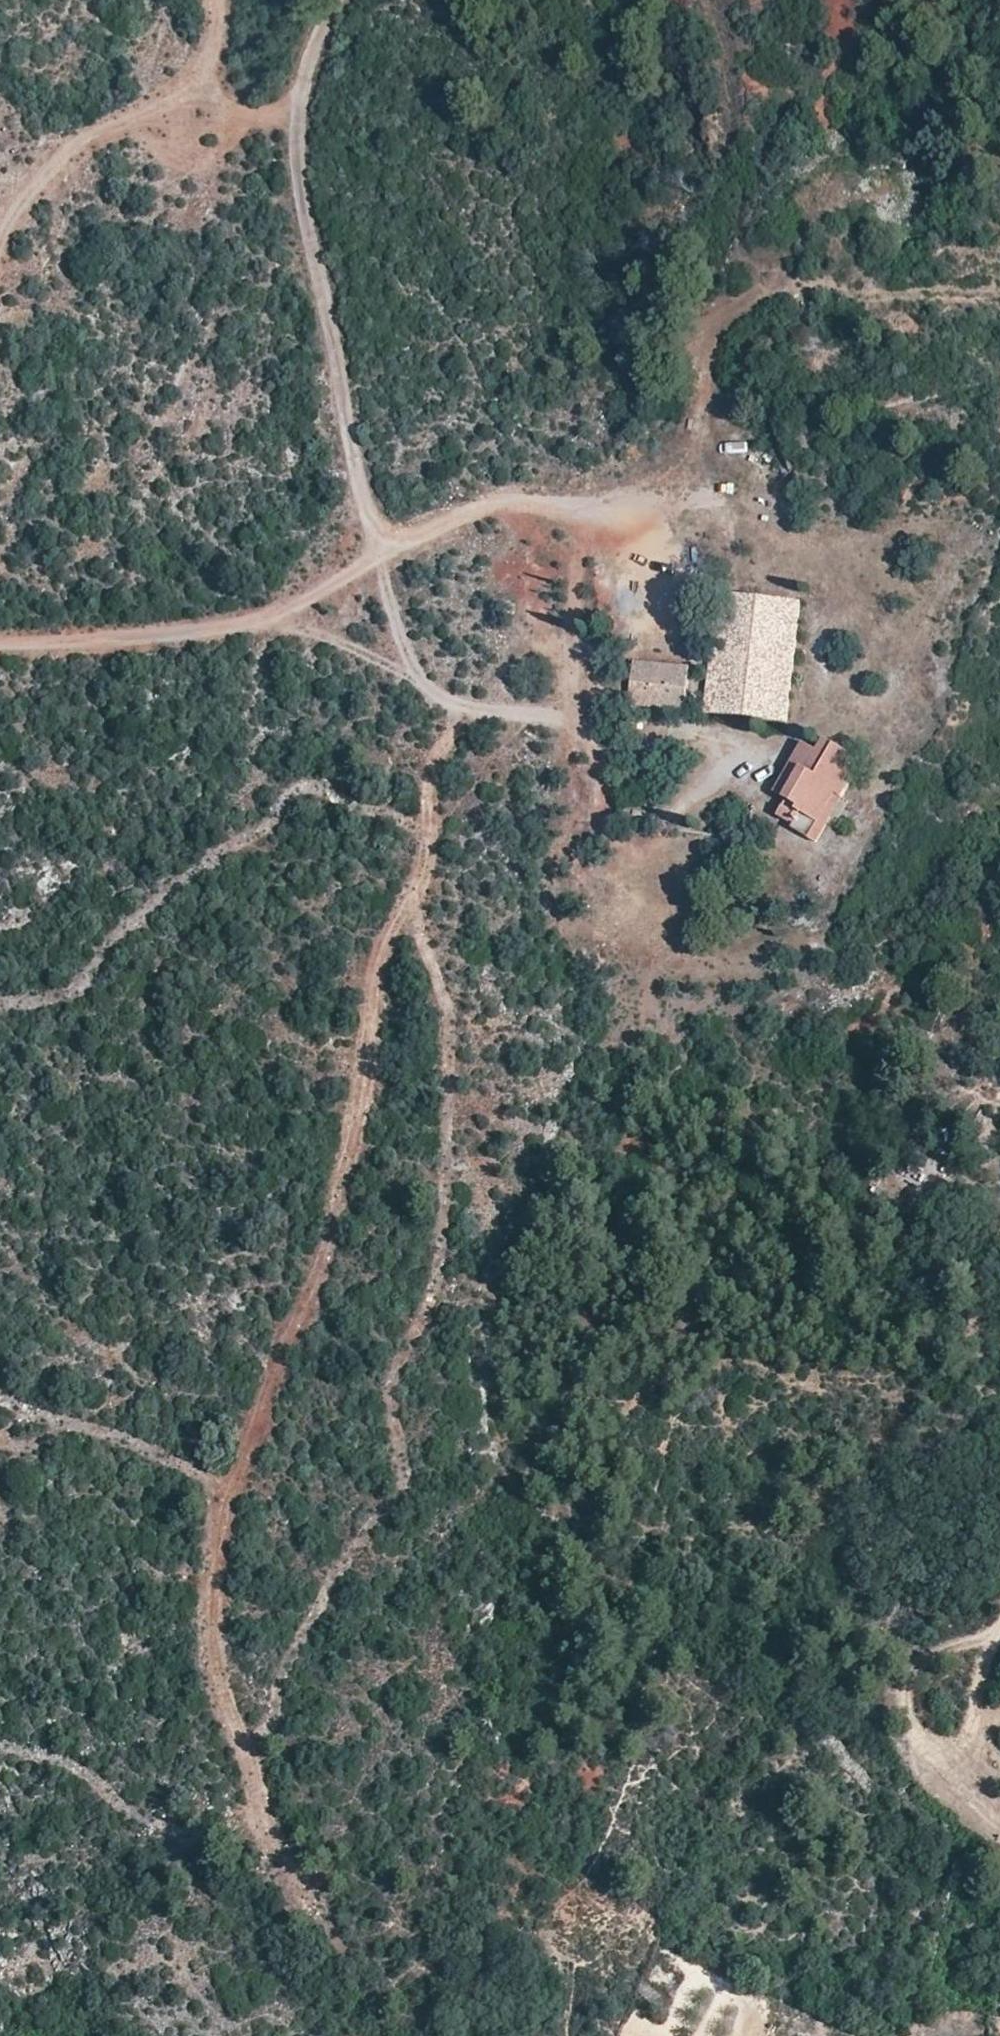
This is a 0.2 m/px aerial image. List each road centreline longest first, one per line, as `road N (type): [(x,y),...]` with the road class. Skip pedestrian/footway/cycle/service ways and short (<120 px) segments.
road 1 (track): [(348,0),(292,107),(374,531),(315,609),(0,637)]

